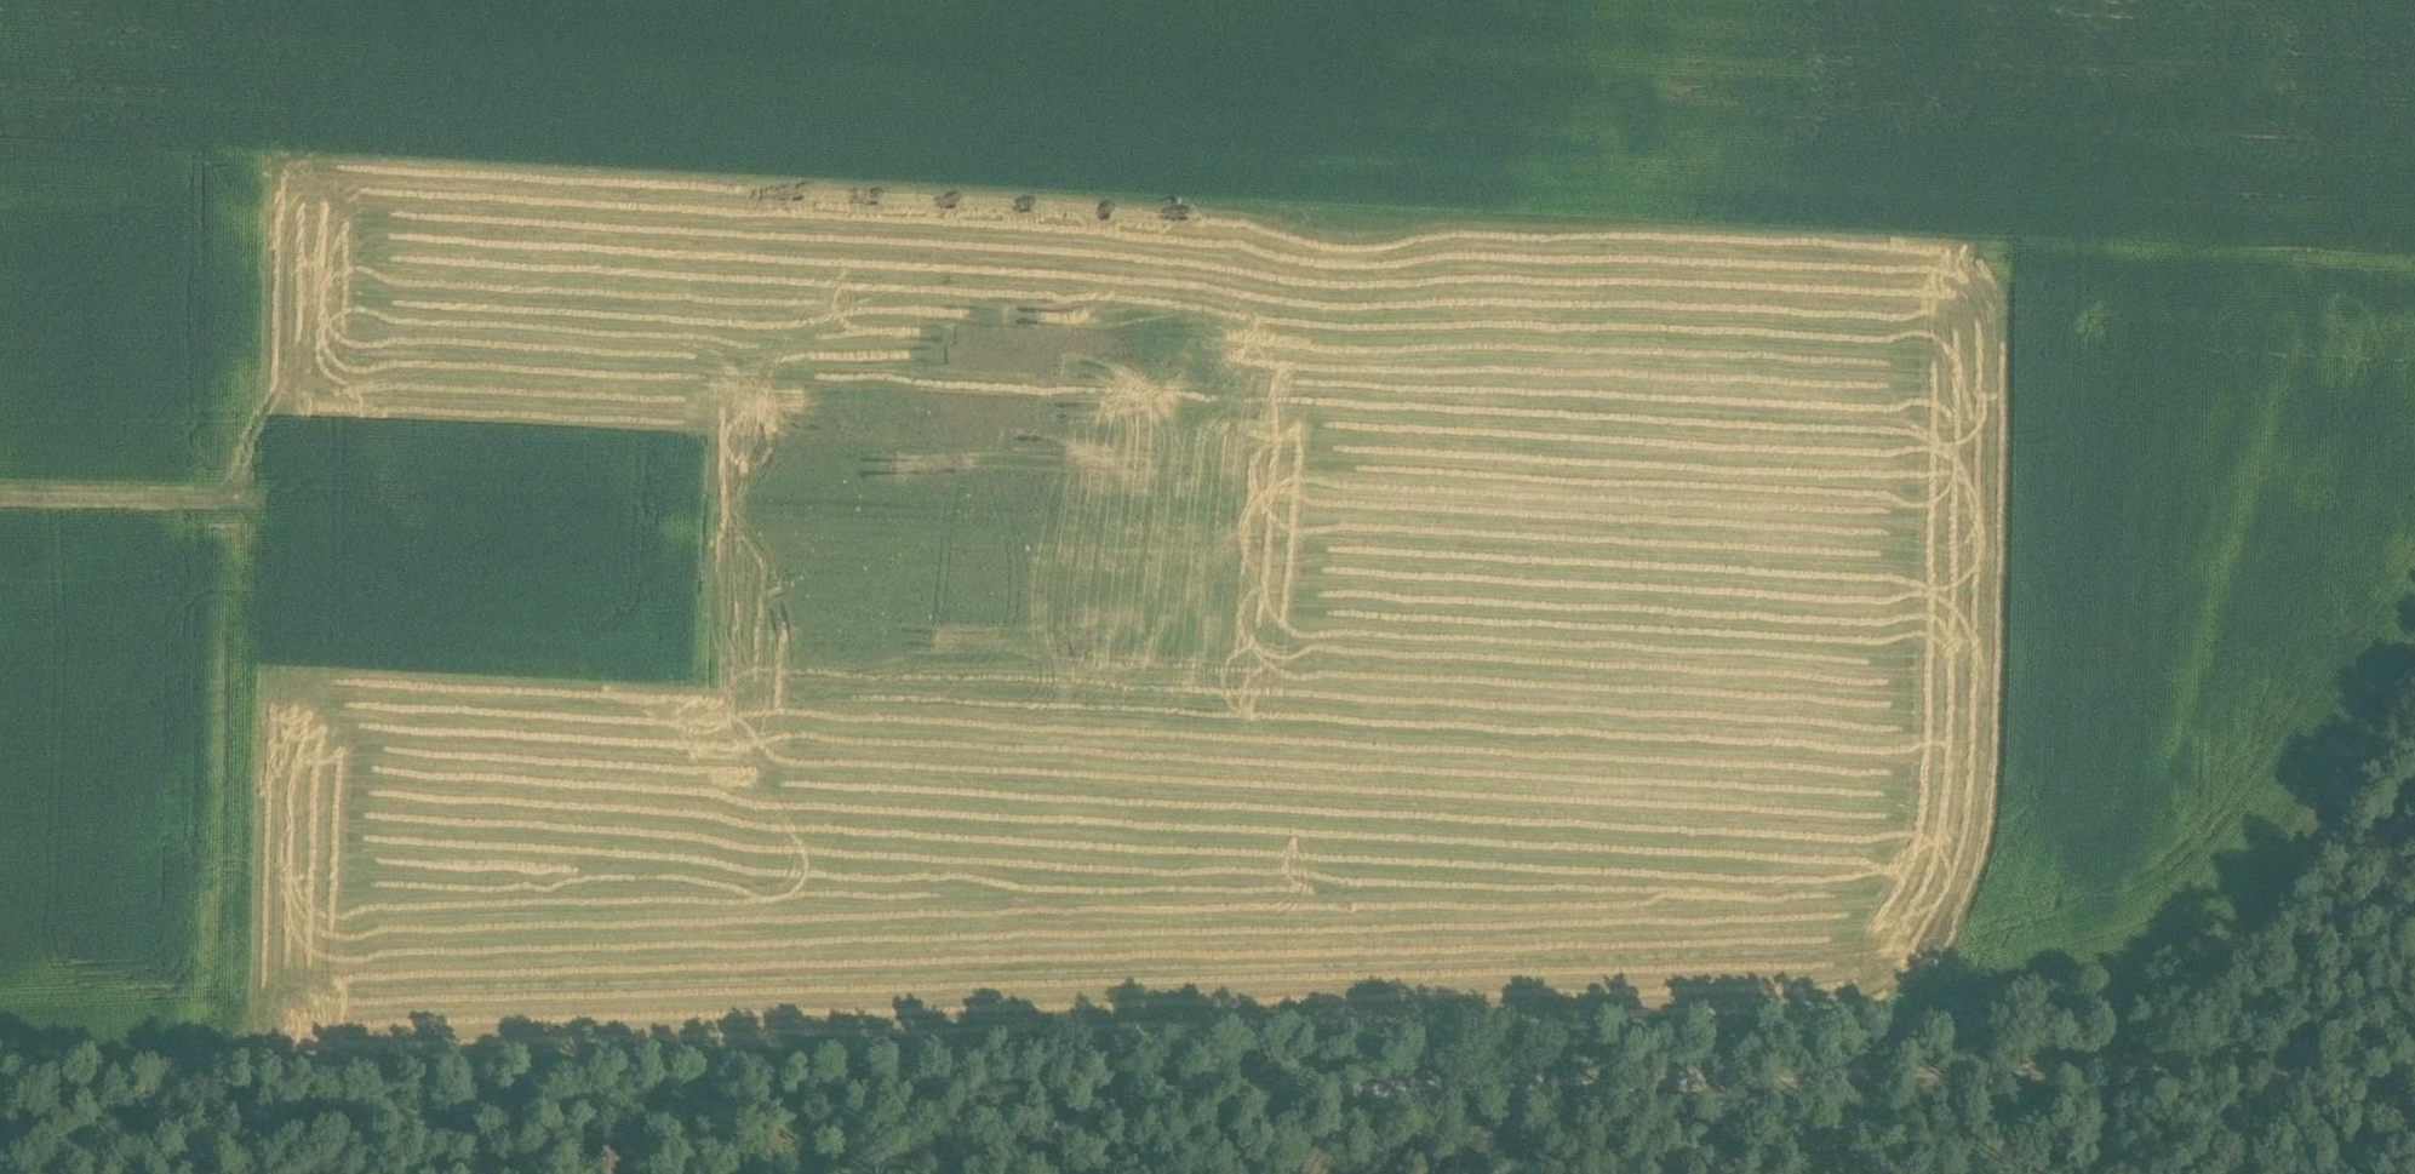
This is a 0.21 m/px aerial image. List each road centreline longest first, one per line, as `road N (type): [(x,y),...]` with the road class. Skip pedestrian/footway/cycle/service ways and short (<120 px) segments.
road 1 (track): [(1313,1173),(1356,1088),(2232,1065),(2414,1114)]
road 2 (track): [(0,513),(235,517)]

